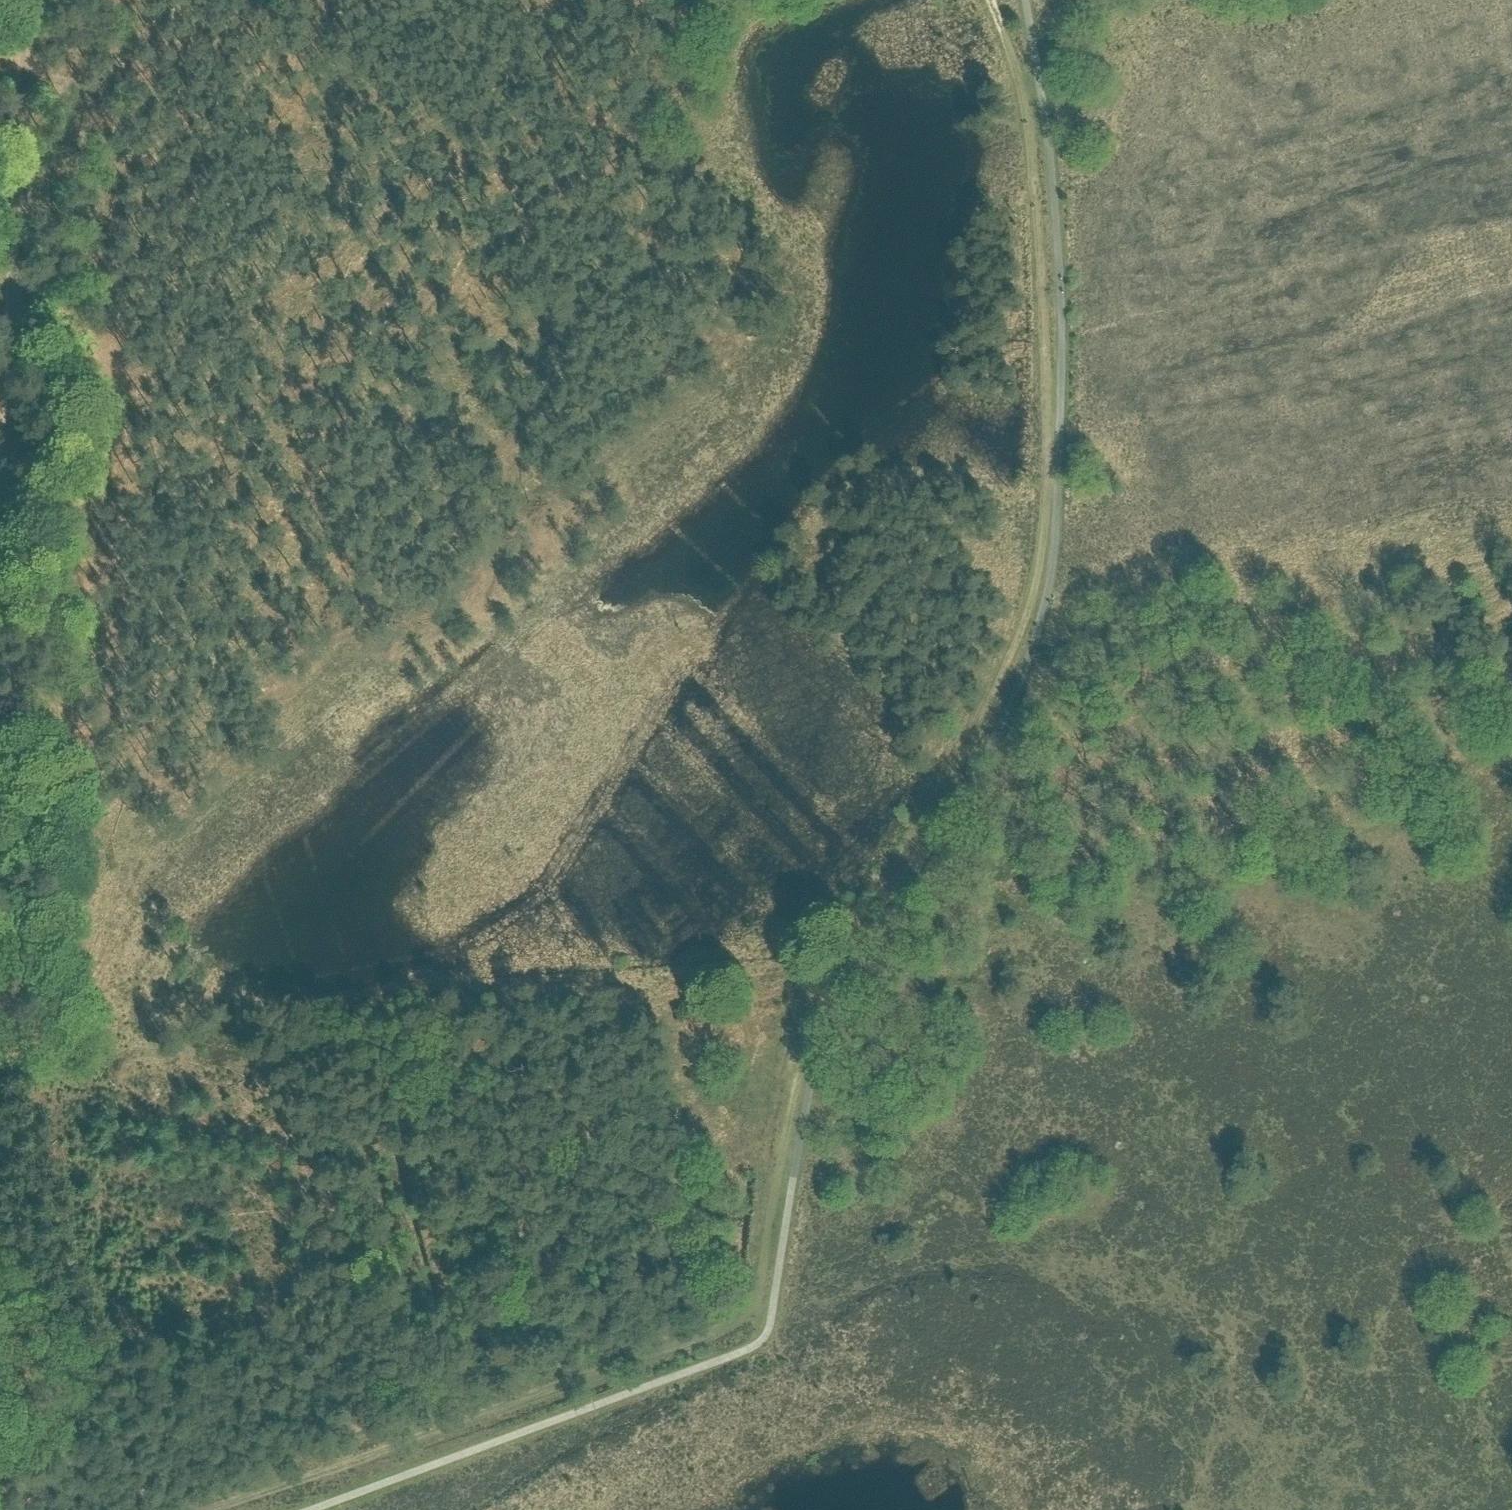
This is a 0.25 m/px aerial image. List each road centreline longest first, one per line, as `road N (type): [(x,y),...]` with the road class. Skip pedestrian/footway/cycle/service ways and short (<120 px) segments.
road 1 (track): [(187,1509),(710,1340),(754,1300),(807,1028),(980,720),(1028,604),(1044,514),(1046,378),(1034,177),(1023,98),(990,0)]
road 2 (track): [(0,518),(36,0)]

